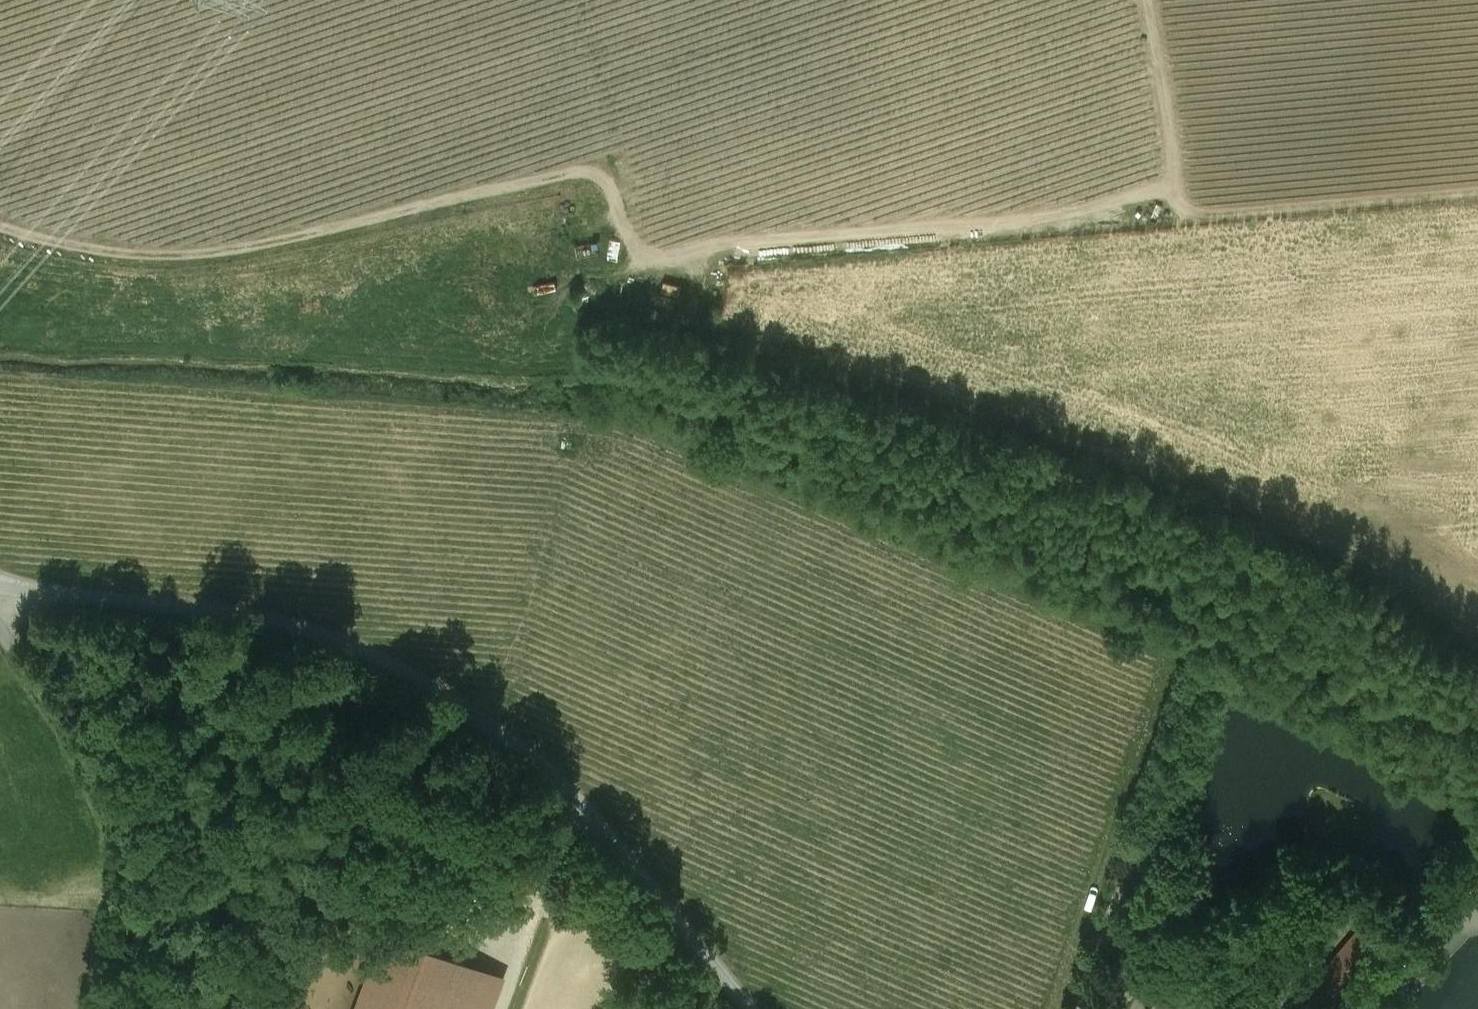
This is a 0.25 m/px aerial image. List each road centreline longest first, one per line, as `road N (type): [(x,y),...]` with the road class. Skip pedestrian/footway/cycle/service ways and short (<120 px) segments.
road 1 (track): [(0,229),(92,250),(186,254),(587,173),(607,191),(627,238),(647,255),(675,258),(1099,211),(1169,186),(1177,170),(1148,0)]
road 2 (unclassified): [(0,590),(26,603),(219,619),(309,640),(402,674),(502,735),(580,807),(746,1008)]

